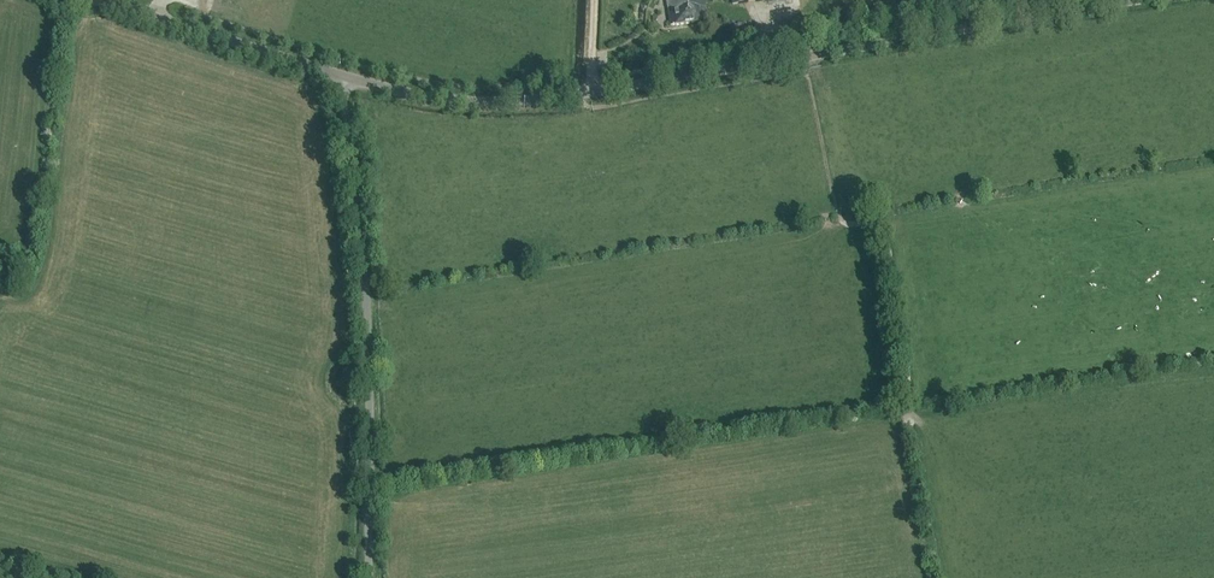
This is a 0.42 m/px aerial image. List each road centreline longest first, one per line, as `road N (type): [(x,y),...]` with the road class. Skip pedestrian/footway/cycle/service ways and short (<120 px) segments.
road 1 (unclassified): [(1151,0),(542,105),(451,106),(343,77)]
road 2 (unclassified): [(370,577),(365,294),(343,77)]
road 3 (unclassified): [(343,77),(107,0)]

